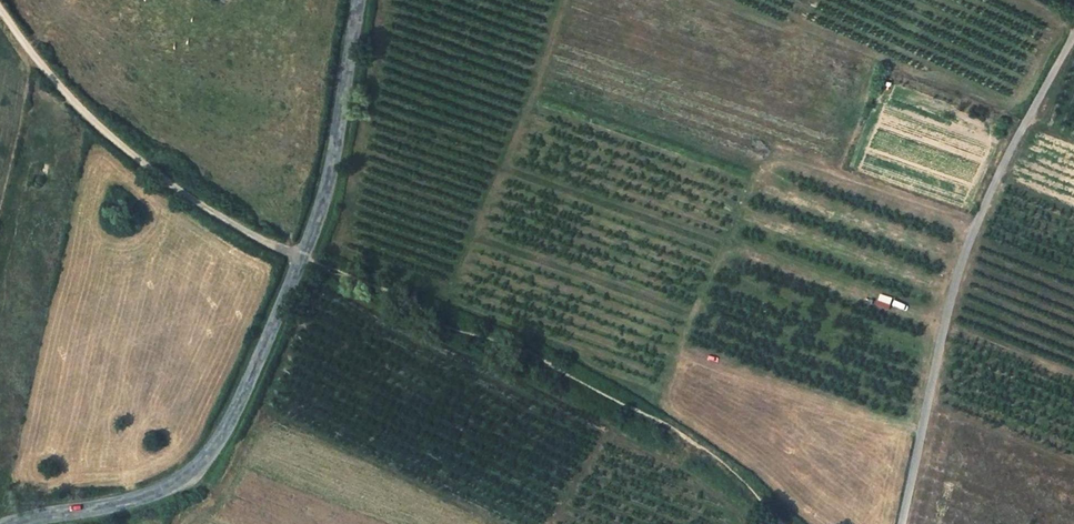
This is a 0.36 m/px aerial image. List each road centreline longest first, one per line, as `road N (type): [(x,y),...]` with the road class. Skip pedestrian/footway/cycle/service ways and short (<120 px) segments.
road 1 (track): [(0,8),(58,86),(151,171),(227,221),(446,324),(525,350),(660,421),(719,463),(781,523)]
road 2 (unclassified): [(356,0),(327,187),(263,370),(210,462),(147,502),(21,523)]
road 3 (residential): [(903,523),(960,267),(1005,162),(1073,39)]

